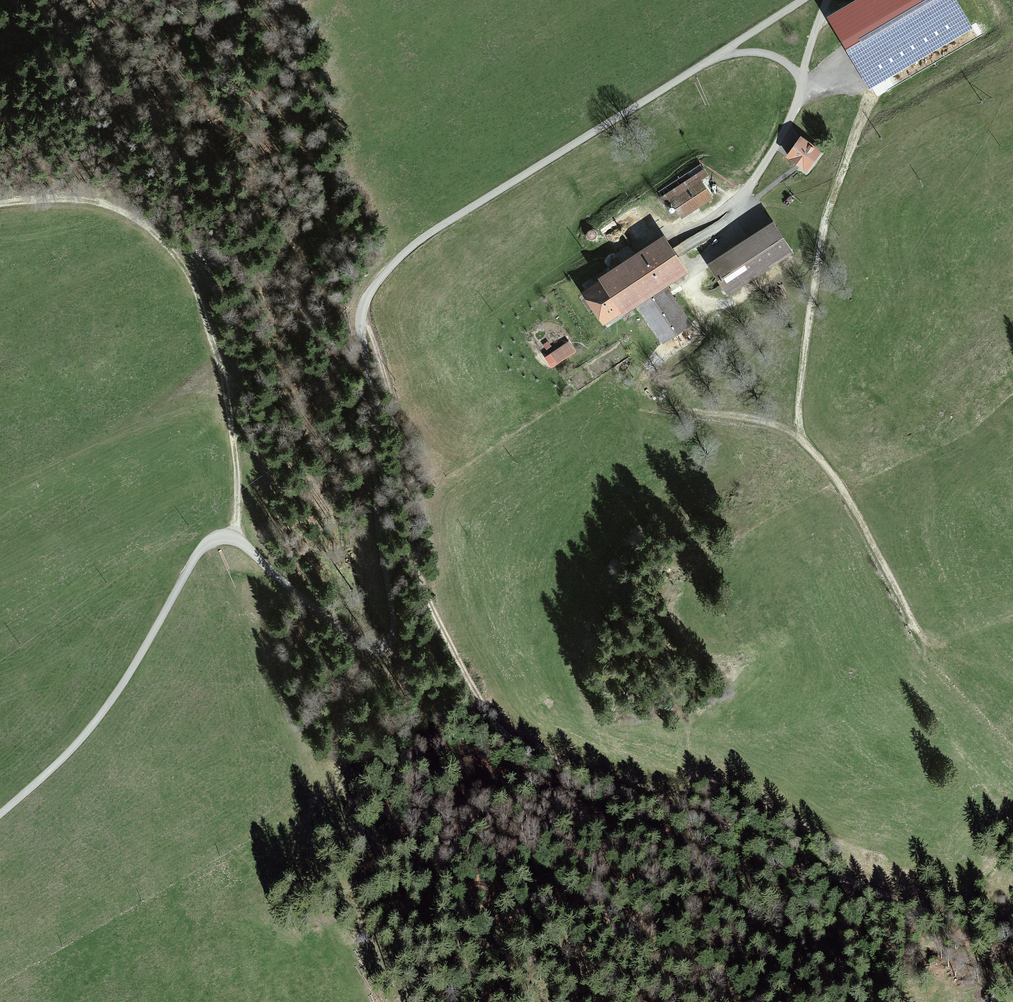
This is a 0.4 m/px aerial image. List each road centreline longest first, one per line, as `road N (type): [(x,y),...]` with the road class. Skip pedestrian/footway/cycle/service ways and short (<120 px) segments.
road 1 (unclassified): [(0,816),(96,722),(194,562),(217,539),(238,539),(340,631),(374,647),(389,643),(394,618),(361,328),(372,293),(446,224),(802,0)]
road 2 (track): [(364,307),(403,444),(405,509),(427,597),(475,696),(518,745),(822,873),(940,914),(1012,928)]
road 3 (track): [(656,365),(666,385),(693,407),(784,426),(808,451),(849,504),(954,694),(1012,753)]
road 4 (track): [(0,202),(115,205),(168,240),(195,291),(230,434),(238,539)]
road 5 (track): [(870,85),(837,191),(801,372),(798,441)]

